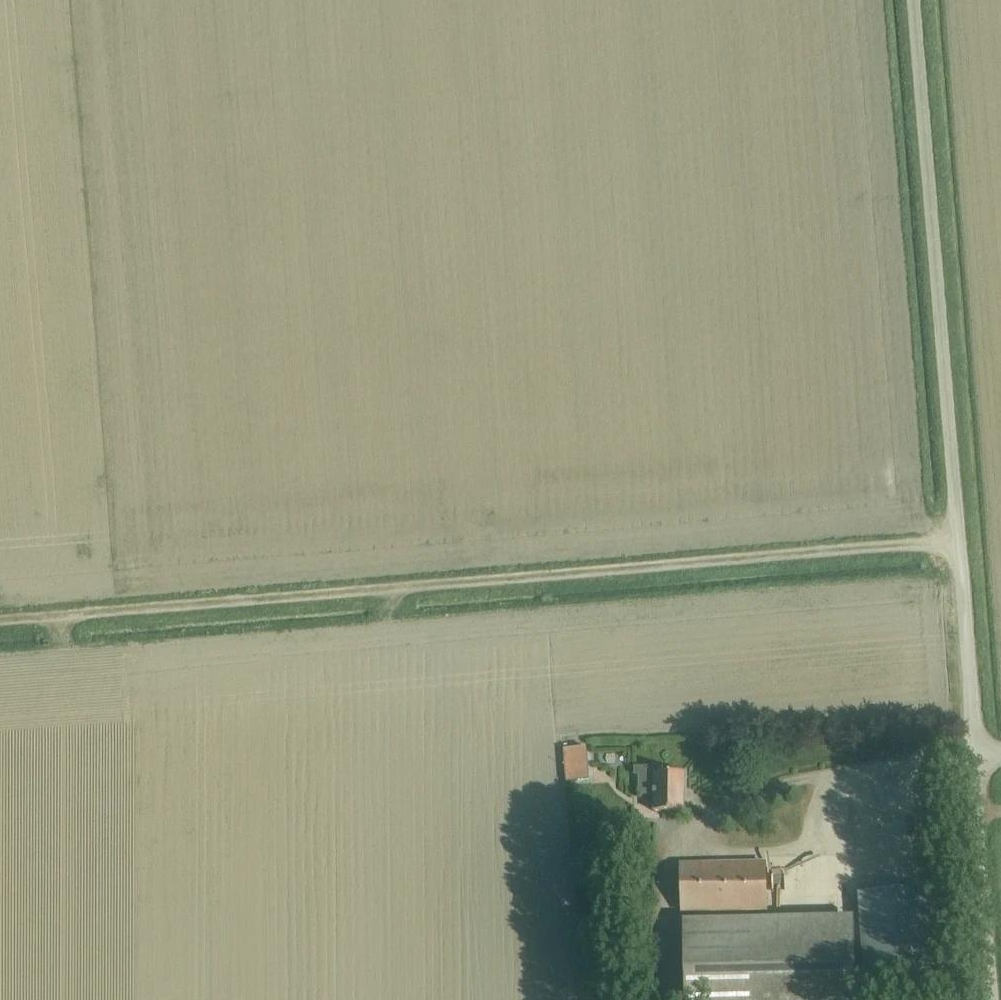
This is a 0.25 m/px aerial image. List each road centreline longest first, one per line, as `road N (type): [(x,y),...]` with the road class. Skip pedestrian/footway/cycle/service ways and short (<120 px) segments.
road 1 (track): [(959,543),(0,620)]
road 2 (unclassified): [(978,753),(900,0)]
road 3 (unclassified): [(998,999),(978,753)]

